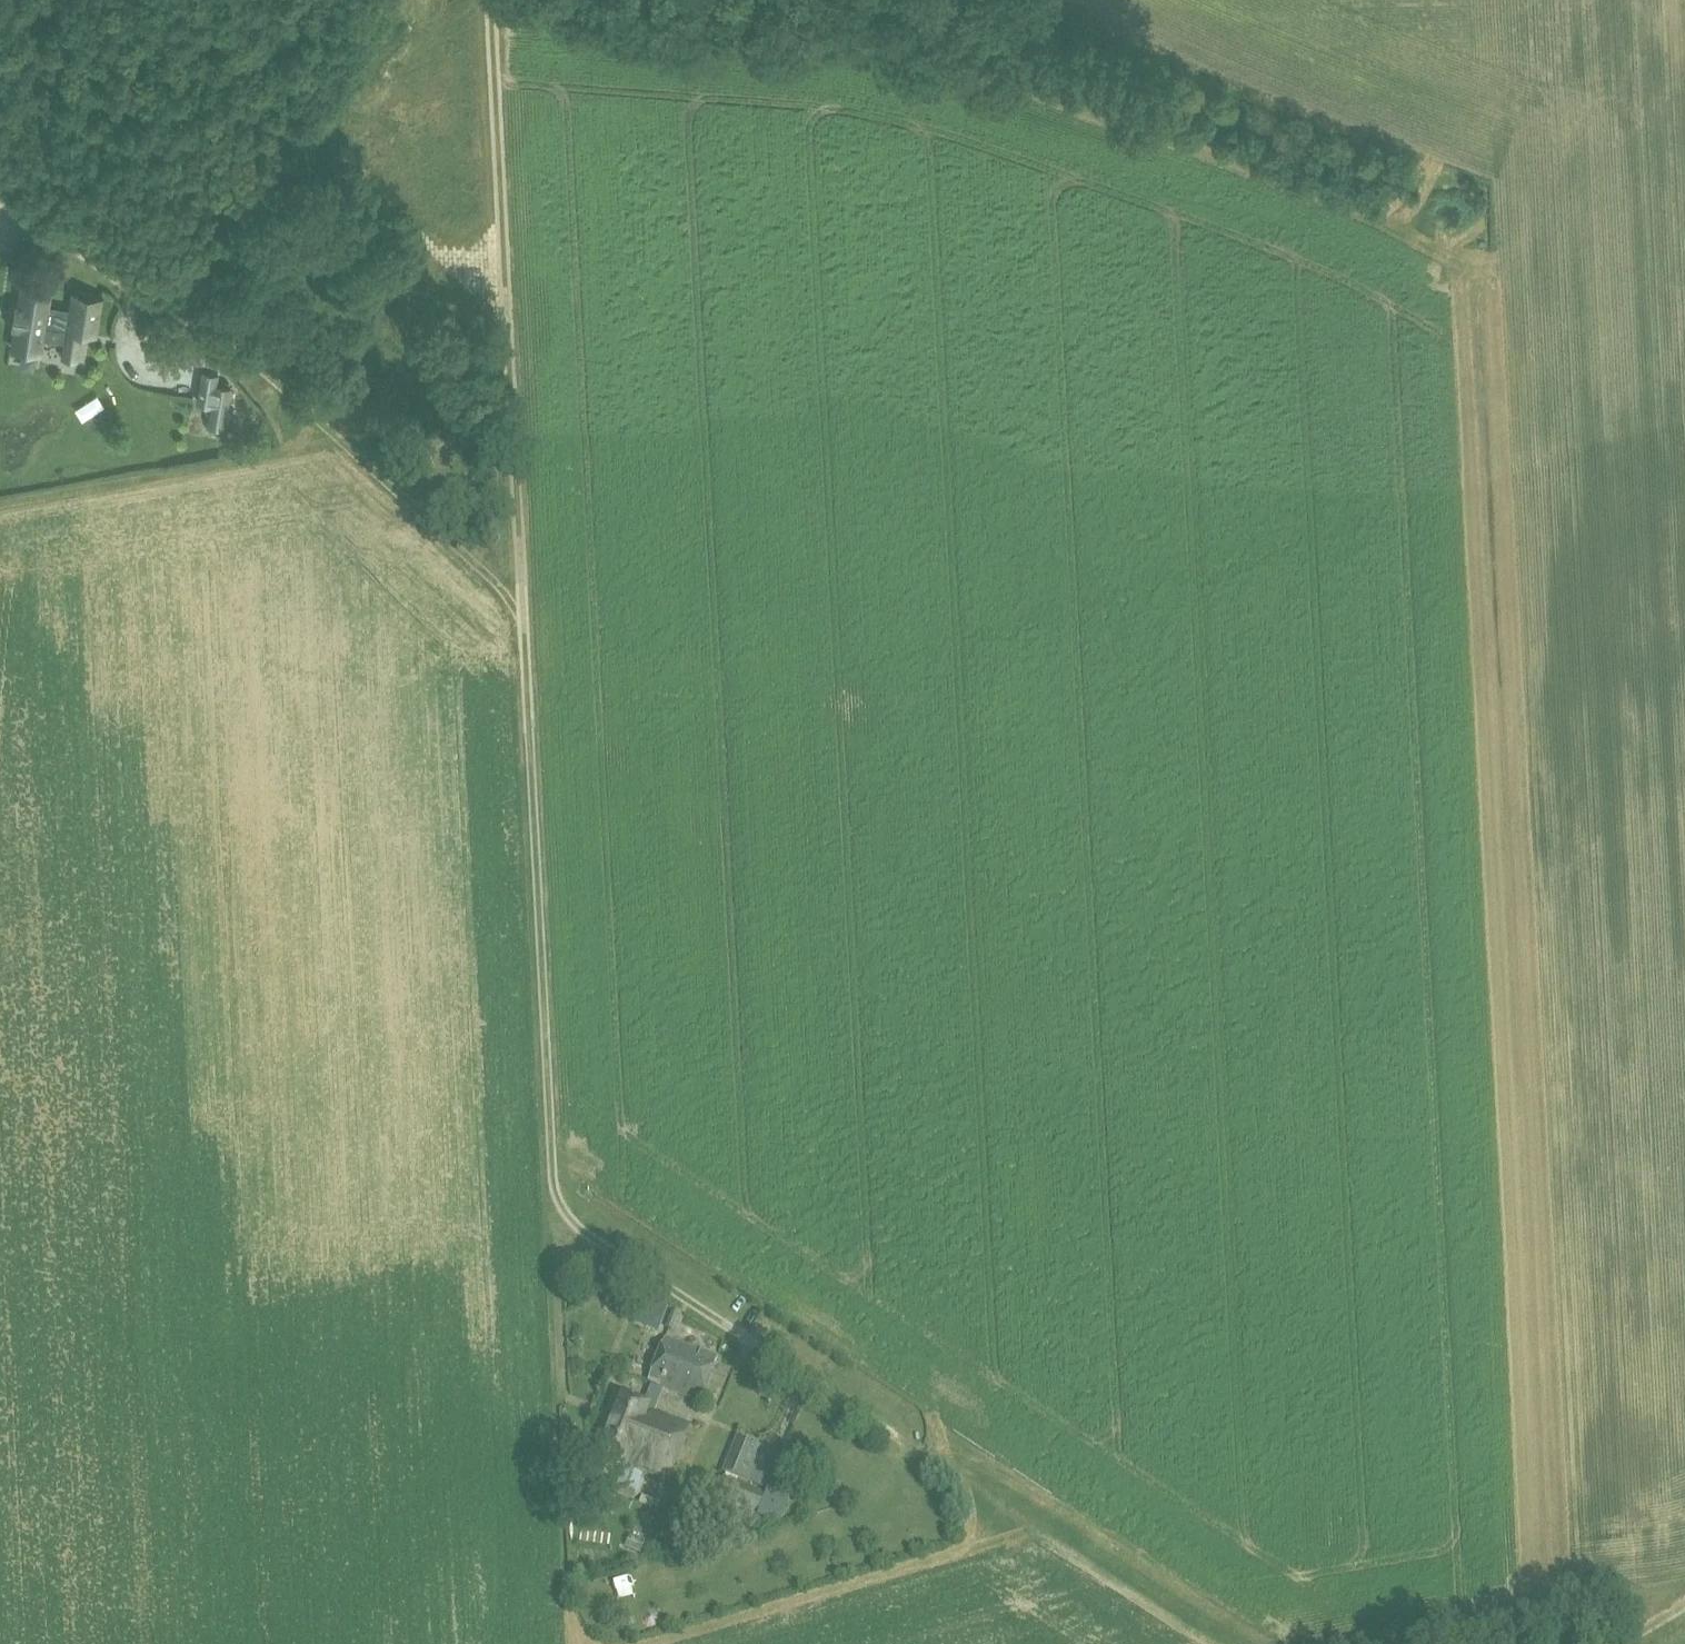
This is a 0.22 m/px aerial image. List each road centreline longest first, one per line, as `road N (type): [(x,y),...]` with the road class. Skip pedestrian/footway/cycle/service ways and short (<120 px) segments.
road 1 (track): [(1216,1643),(743,1335)]
road 2 (track): [(1684,1584),(1370,1643)]

